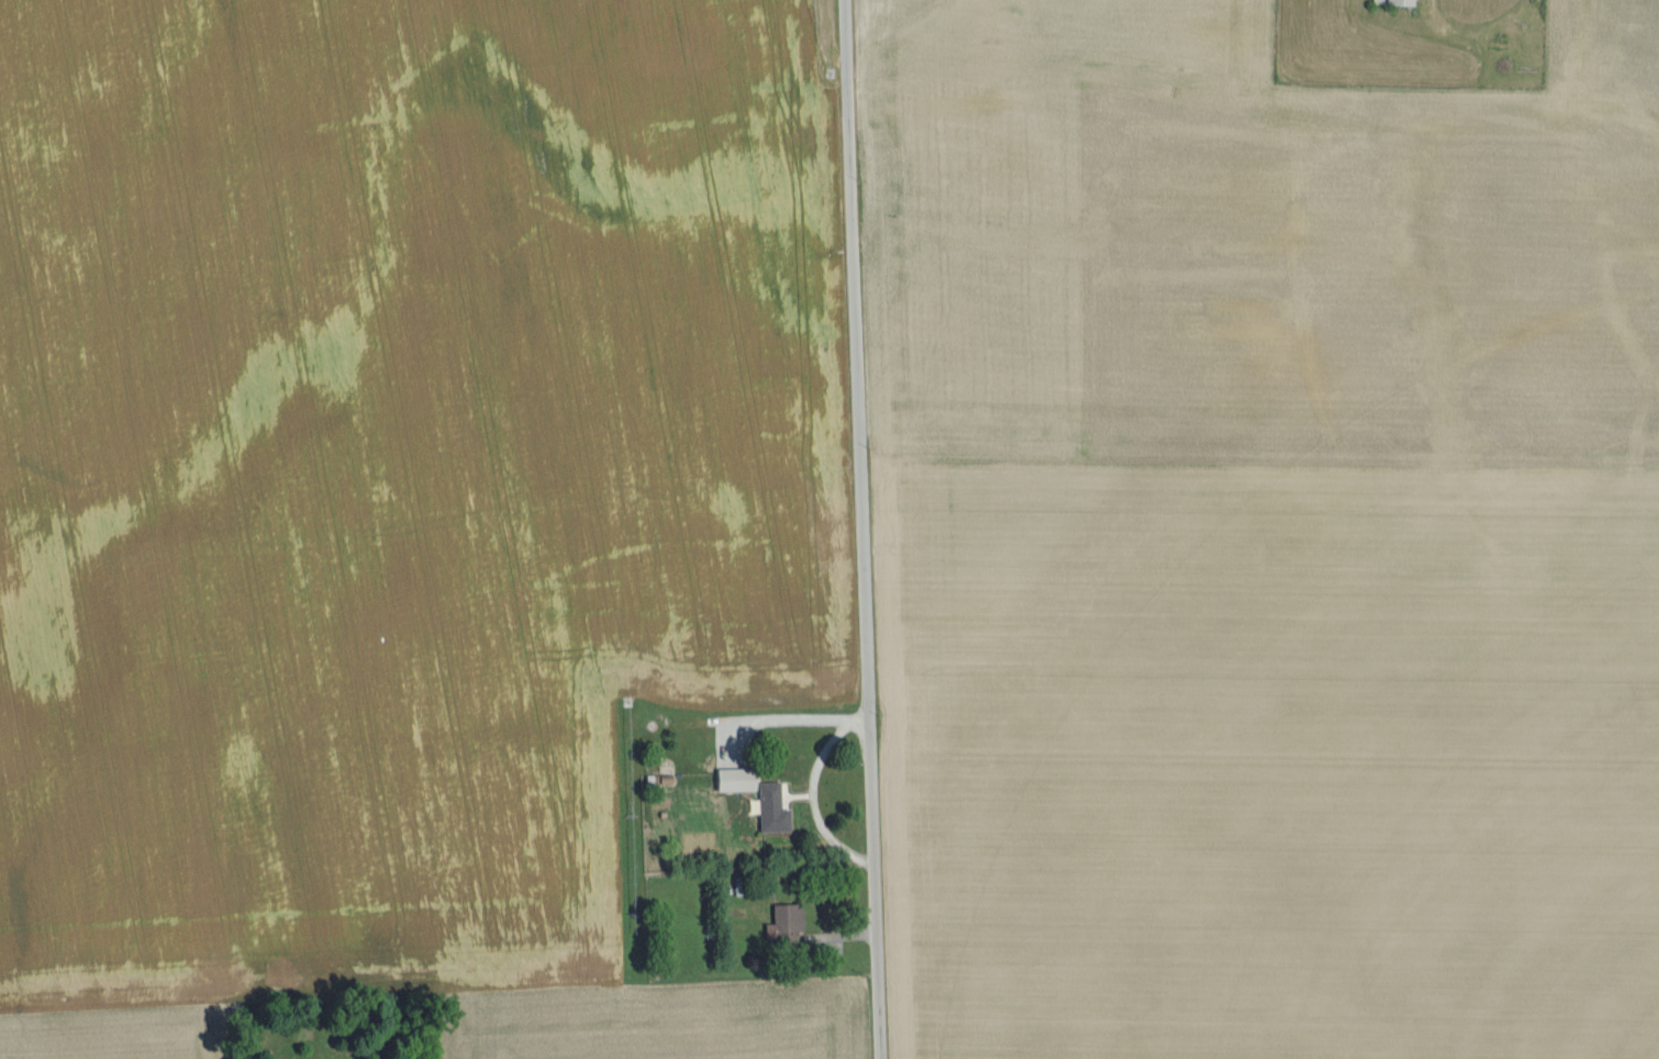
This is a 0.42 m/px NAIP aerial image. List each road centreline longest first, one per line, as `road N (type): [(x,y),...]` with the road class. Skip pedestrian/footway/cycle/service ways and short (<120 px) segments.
road 1 (residential): [(882,1058),(843,0)]

